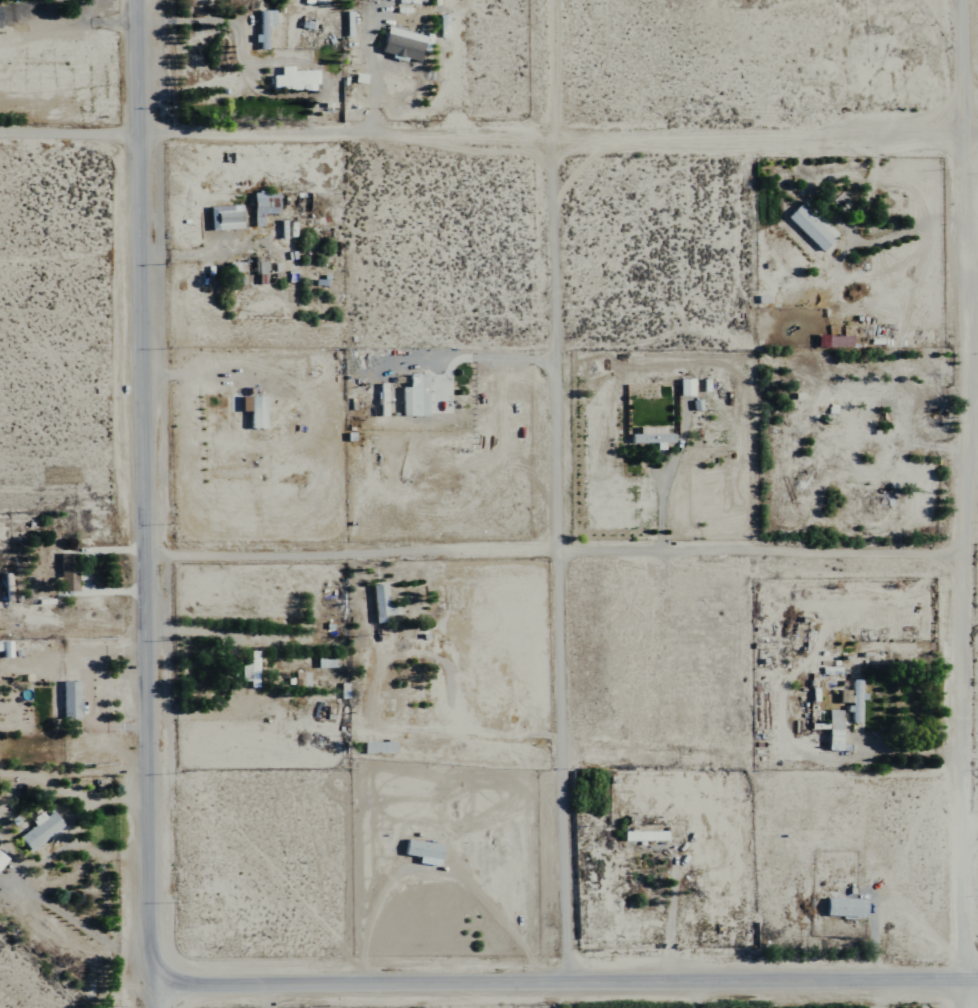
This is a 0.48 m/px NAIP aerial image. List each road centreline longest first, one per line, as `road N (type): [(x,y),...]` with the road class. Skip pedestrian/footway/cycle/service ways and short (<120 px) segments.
road 1 (residential): [(968,1007),(964,0)]
road 2 (tertiary): [(150,983),(135,0)]
road 3 (residential): [(977,137),(0,132)]
road 4 (residential): [(560,982),(550,140)]
road 5 (residential): [(977,559),(143,563)]
road 6 (tertiary): [(150,983),(977,980)]

